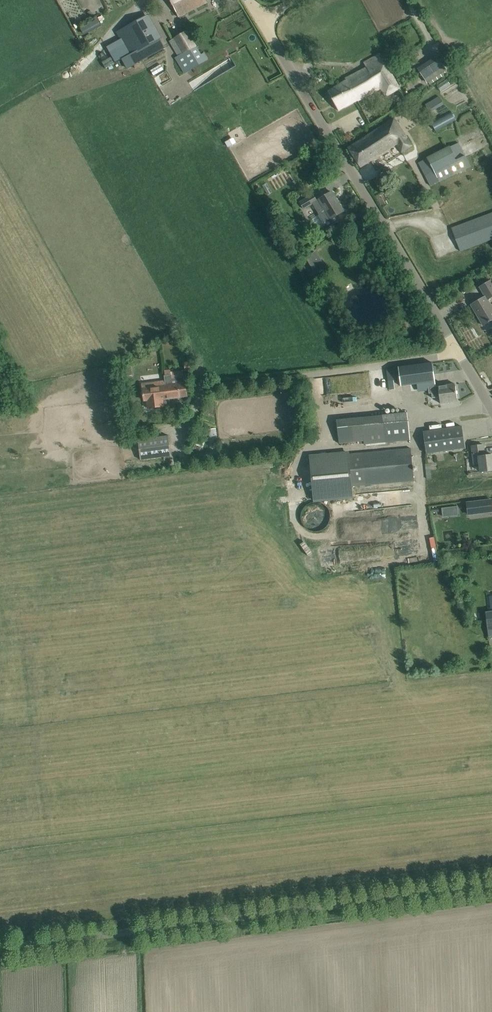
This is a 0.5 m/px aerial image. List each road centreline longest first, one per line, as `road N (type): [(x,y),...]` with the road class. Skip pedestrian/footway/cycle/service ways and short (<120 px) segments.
road 1 (residential): [(0,949),(491,884)]
road 2 (residential): [(460,354),(262,20)]
road 3 (unclassified): [(460,354),(227,384)]

